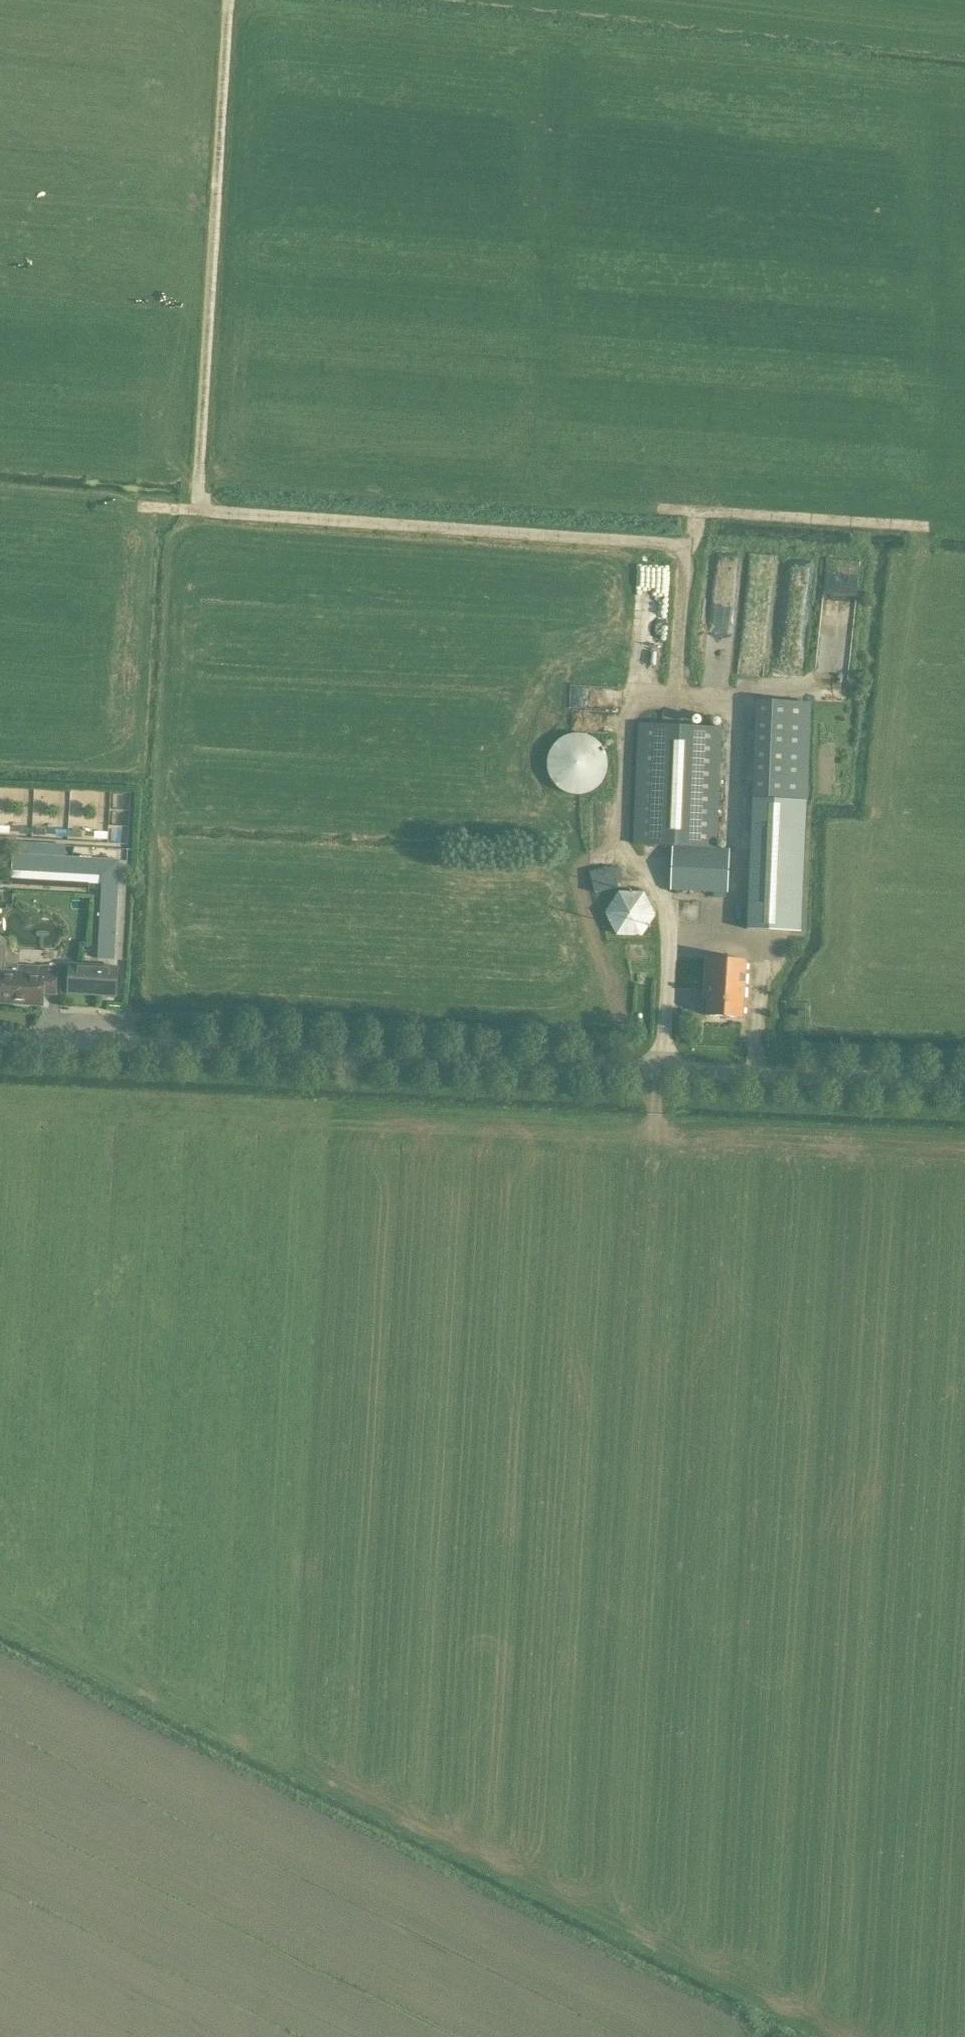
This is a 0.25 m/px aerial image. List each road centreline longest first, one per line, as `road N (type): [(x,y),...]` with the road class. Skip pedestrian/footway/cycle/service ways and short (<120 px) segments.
road 1 (unclassified): [(964,1088),(0,1040)]

